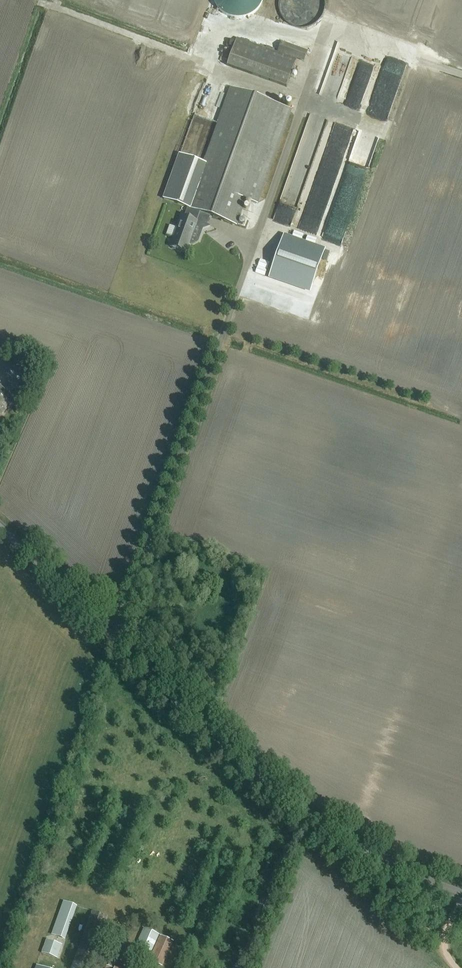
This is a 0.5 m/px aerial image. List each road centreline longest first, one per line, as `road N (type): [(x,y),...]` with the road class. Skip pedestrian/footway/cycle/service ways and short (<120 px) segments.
road 1 (tertiary): [(461,891),(310,816),(0,528)]
road 2 (track): [(240,967),(293,839),(310,816)]
road 3 (track): [(351,841),(401,905),(442,941)]

